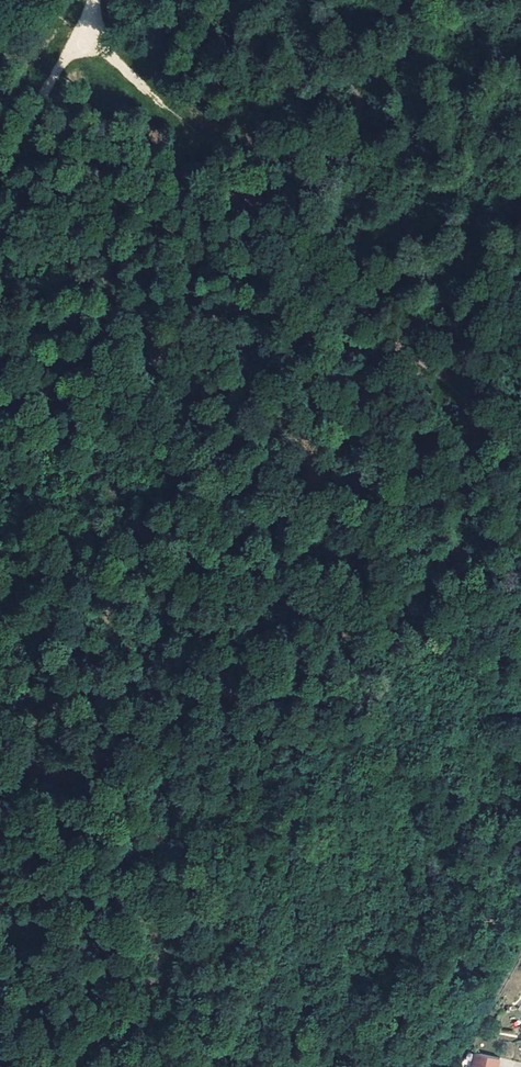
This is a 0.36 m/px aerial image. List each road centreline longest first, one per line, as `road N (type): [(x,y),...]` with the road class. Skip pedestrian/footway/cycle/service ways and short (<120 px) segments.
road 1 (track): [(520,501),(414,584),(303,692),(199,870),(106,1066)]

